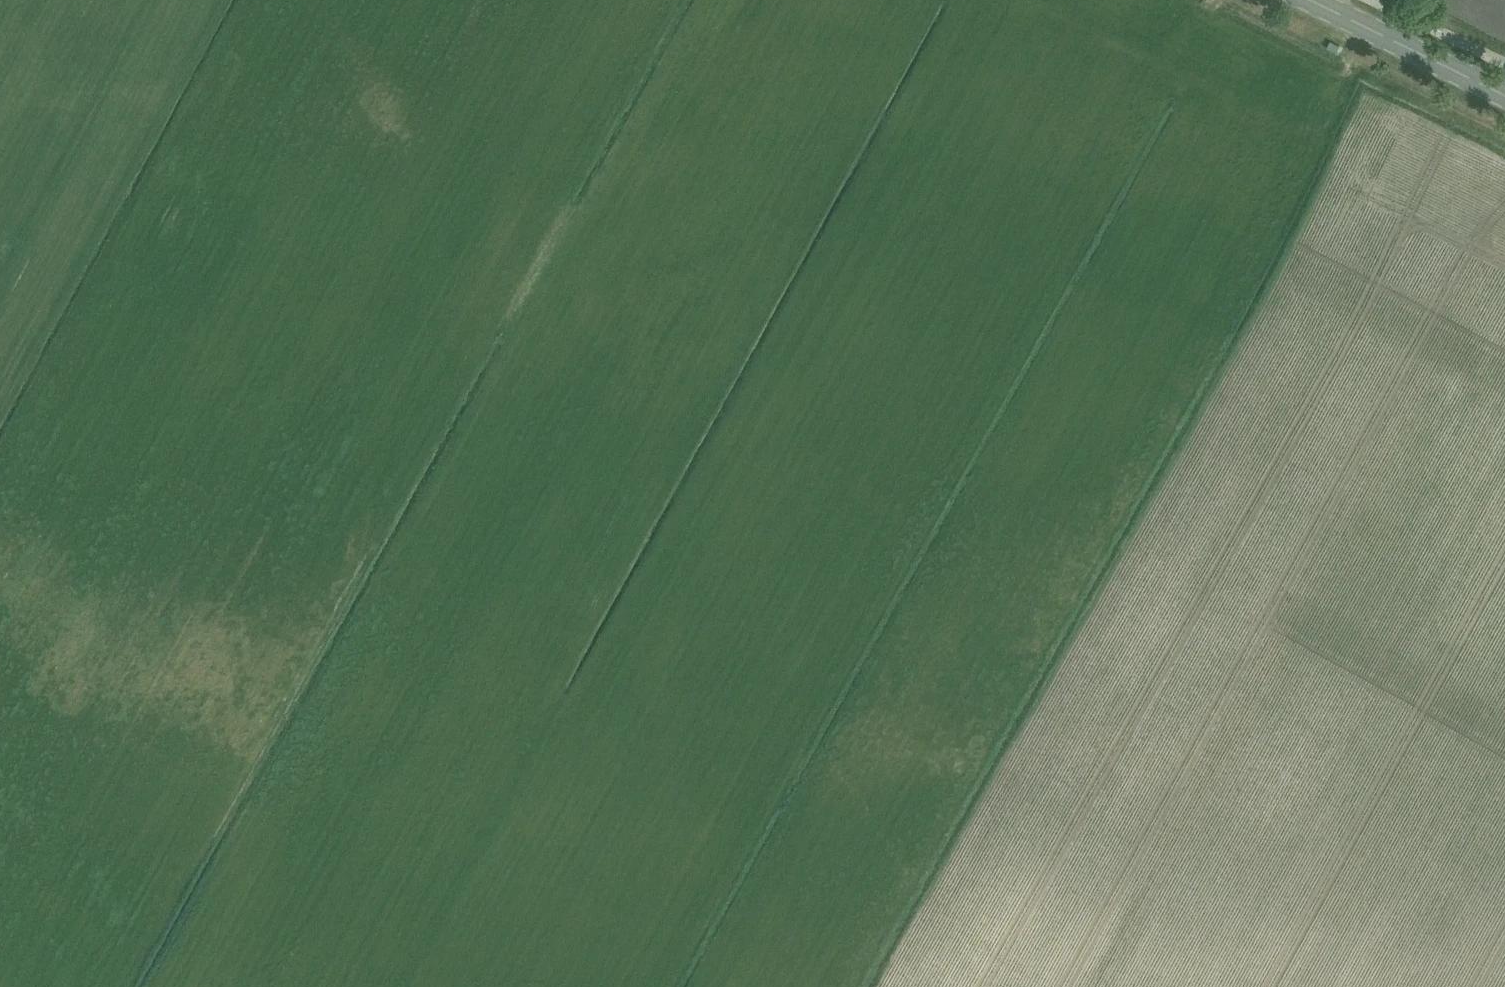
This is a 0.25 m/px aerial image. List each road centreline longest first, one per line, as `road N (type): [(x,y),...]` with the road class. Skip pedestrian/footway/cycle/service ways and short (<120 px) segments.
road 1 (secondary): [(1504,96),(1308,0)]

